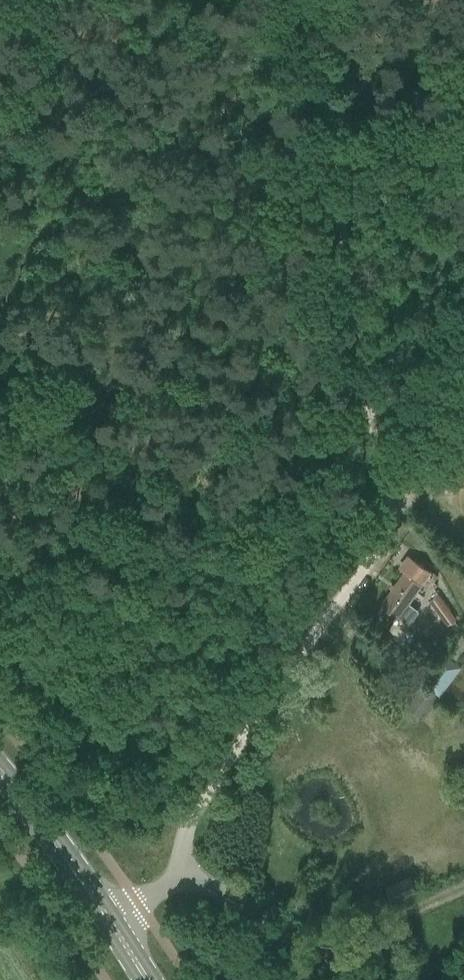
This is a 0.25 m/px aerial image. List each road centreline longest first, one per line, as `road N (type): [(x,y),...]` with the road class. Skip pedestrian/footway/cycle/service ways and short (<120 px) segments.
road 1 (track): [(392,517),(307,0)]
road 2 (track): [(187,871),(190,814),(392,517)]
road 3 (unclassified): [(354,979),(187,871)]
road 4 (track): [(392,517),(463,340)]
road 5 (secondary): [(107,922),(0,778)]
road 6 (track): [(77,107),(141,0)]

